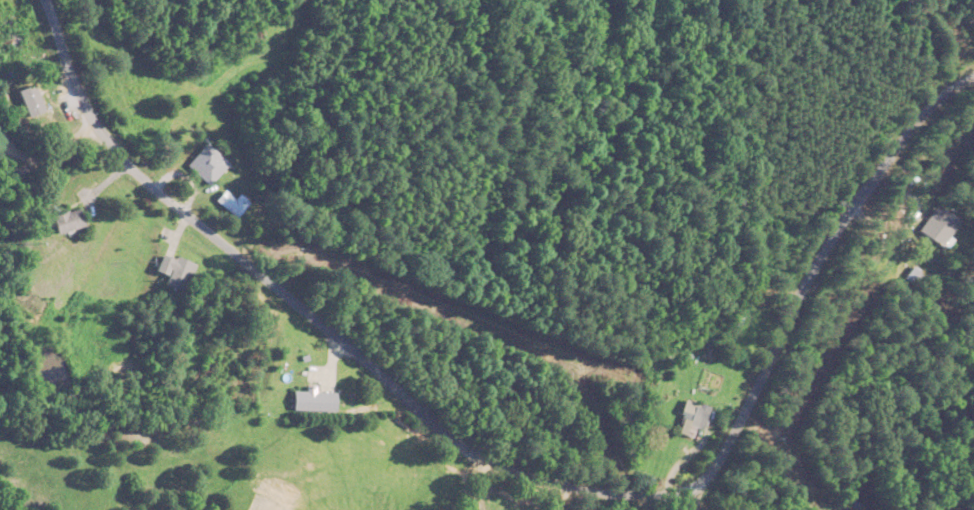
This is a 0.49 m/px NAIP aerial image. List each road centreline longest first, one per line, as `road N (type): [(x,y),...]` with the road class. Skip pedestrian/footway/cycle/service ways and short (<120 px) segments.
road 1 (residential): [(39,0),(84,123),(145,184),(471,453),(565,489),(615,496),(680,487),(702,478),(721,456),(825,247),(896,142),(936,98),(973,74)]

